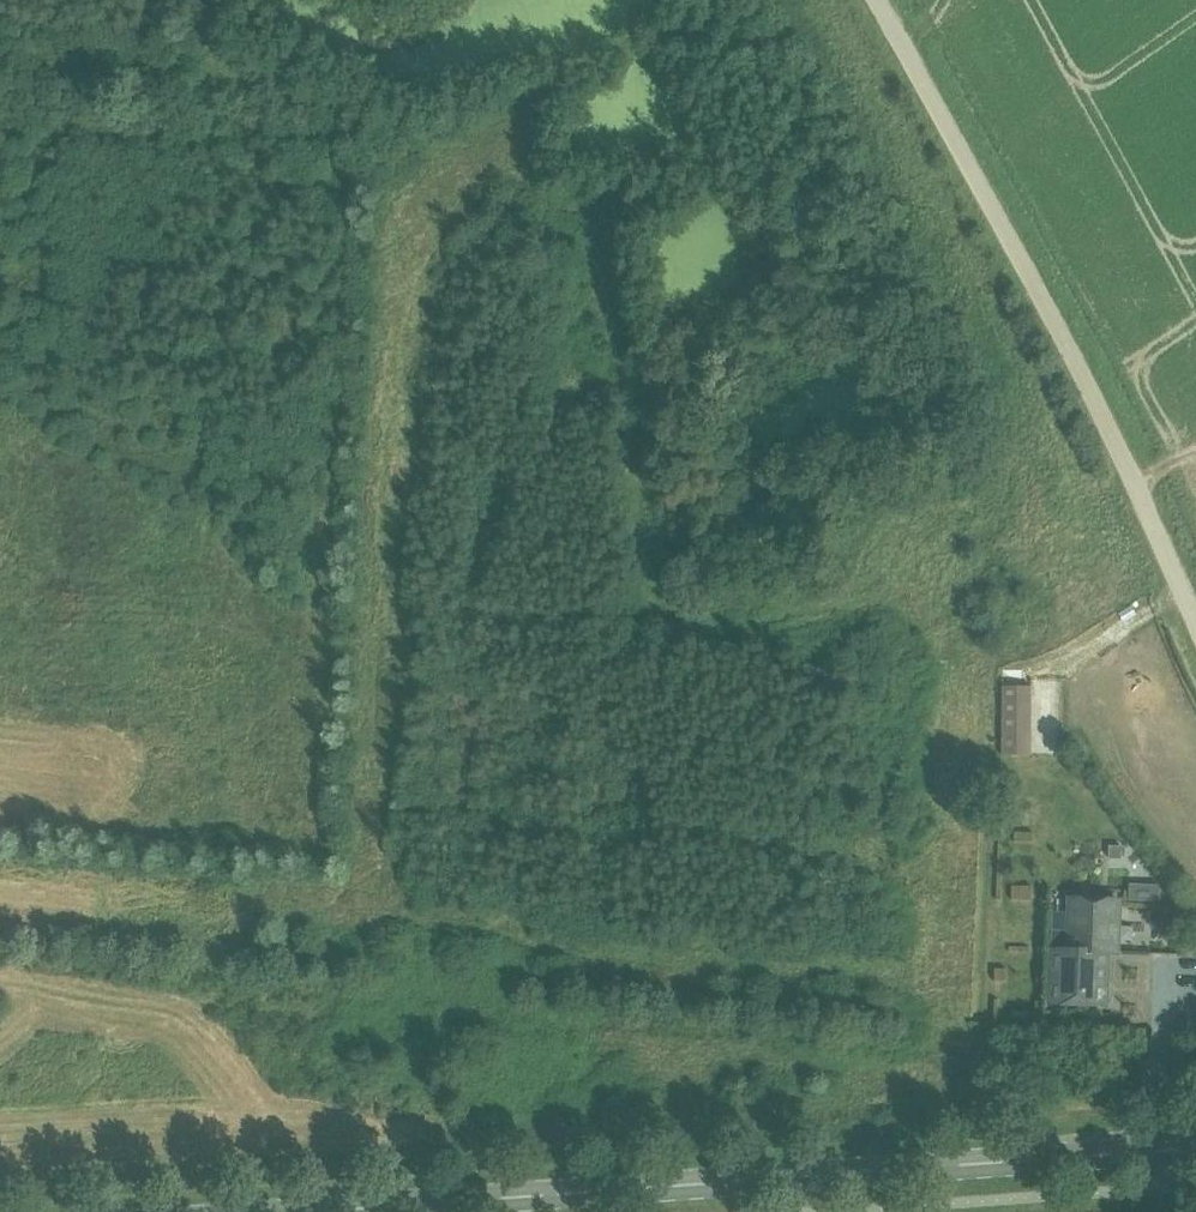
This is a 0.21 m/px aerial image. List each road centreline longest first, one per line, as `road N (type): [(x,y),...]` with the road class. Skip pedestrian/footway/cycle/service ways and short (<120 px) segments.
road 1 (tertiary): [(292,1211),(1195,1146)]
road 2 (unclassified): [(1195,600),(1022,247),(879,0)]

